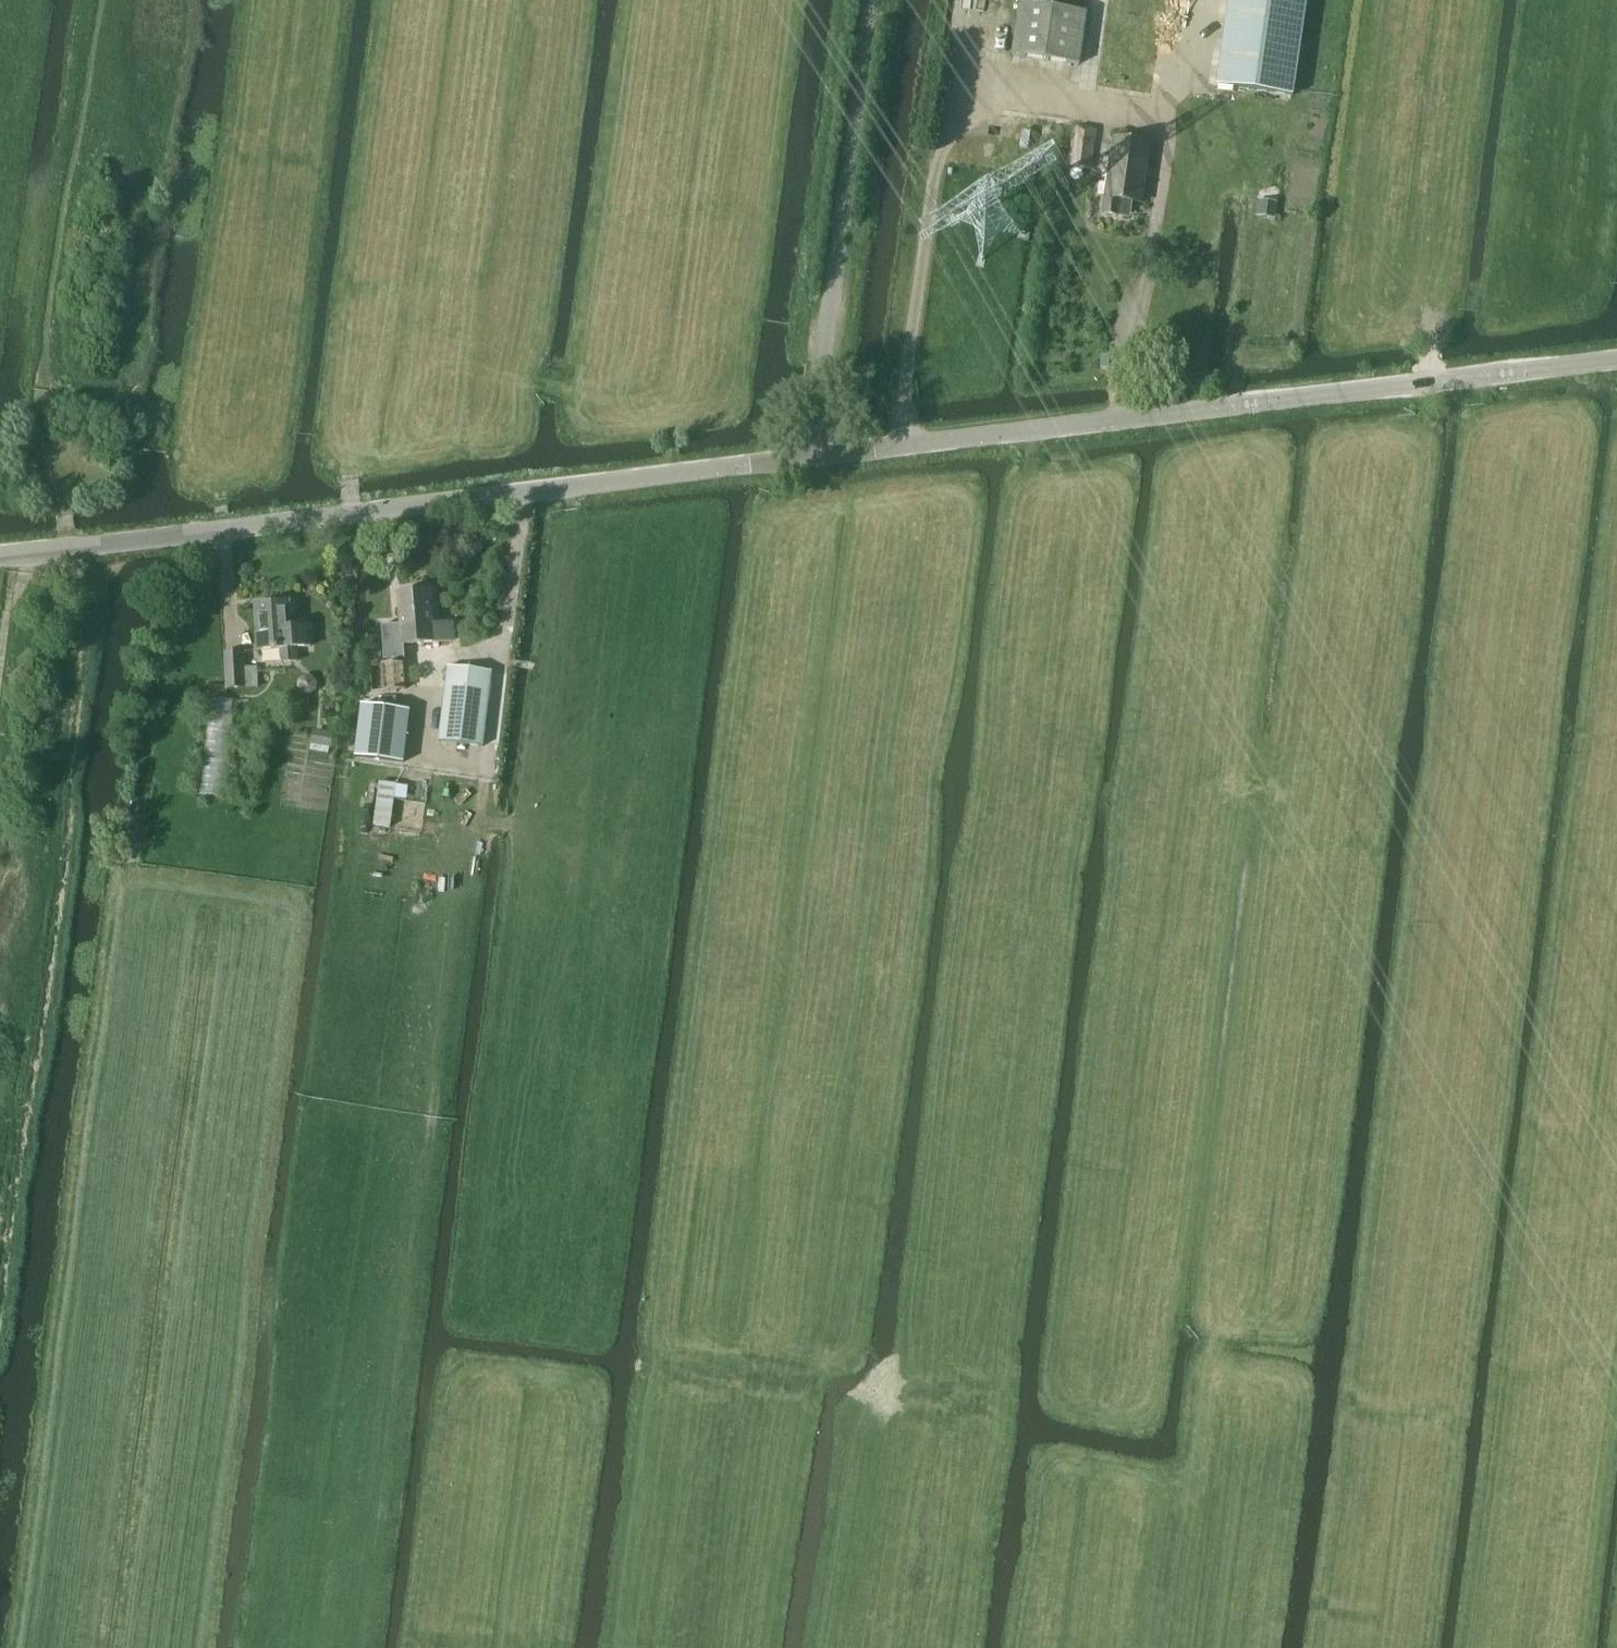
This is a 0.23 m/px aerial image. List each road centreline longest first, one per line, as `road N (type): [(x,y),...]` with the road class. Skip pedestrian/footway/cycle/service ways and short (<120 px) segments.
road 1 (unclassified): [(0,554),(823,456)]
road 2 (unclassified): [(823,456),(1616,357)]
road 3 (track): [(721,919),(773,498),(769,463)]
road 4 (unclassified): [(823,456),(821,360),(869,0)]

